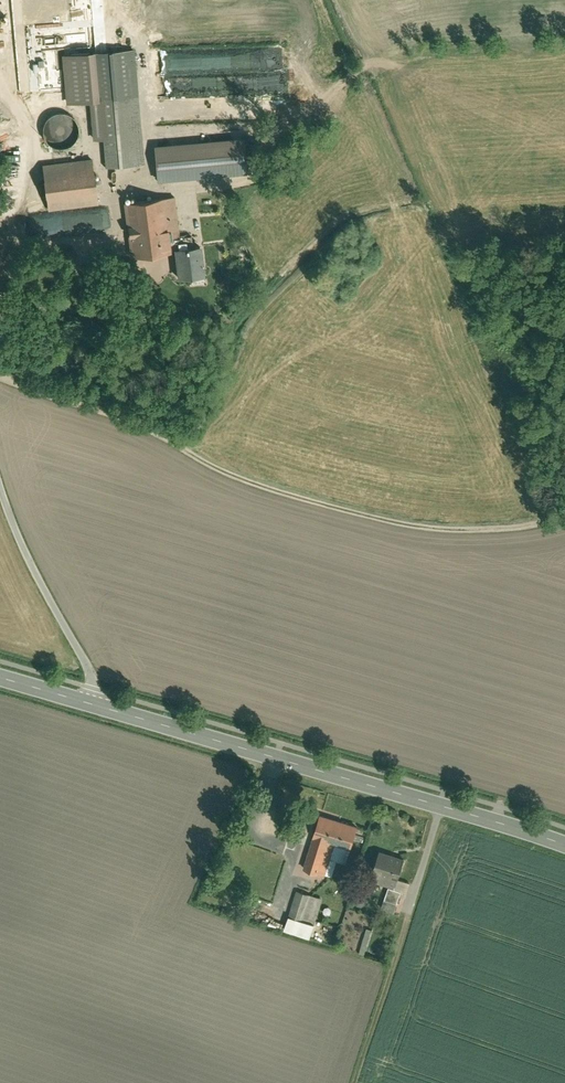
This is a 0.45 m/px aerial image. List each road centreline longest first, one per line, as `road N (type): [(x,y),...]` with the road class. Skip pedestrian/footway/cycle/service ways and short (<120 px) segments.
road 1 (track): [(0,377),(132,424),(237,480),(388,523),(467,532),(564,519)]
road 2 (secondary): [(564,845),(91,704)]
road 3 (track): [(441,805),(357,1082)]
road 4 (unclassified): [(0,494),(26,557),(90,668),(91,704)]

